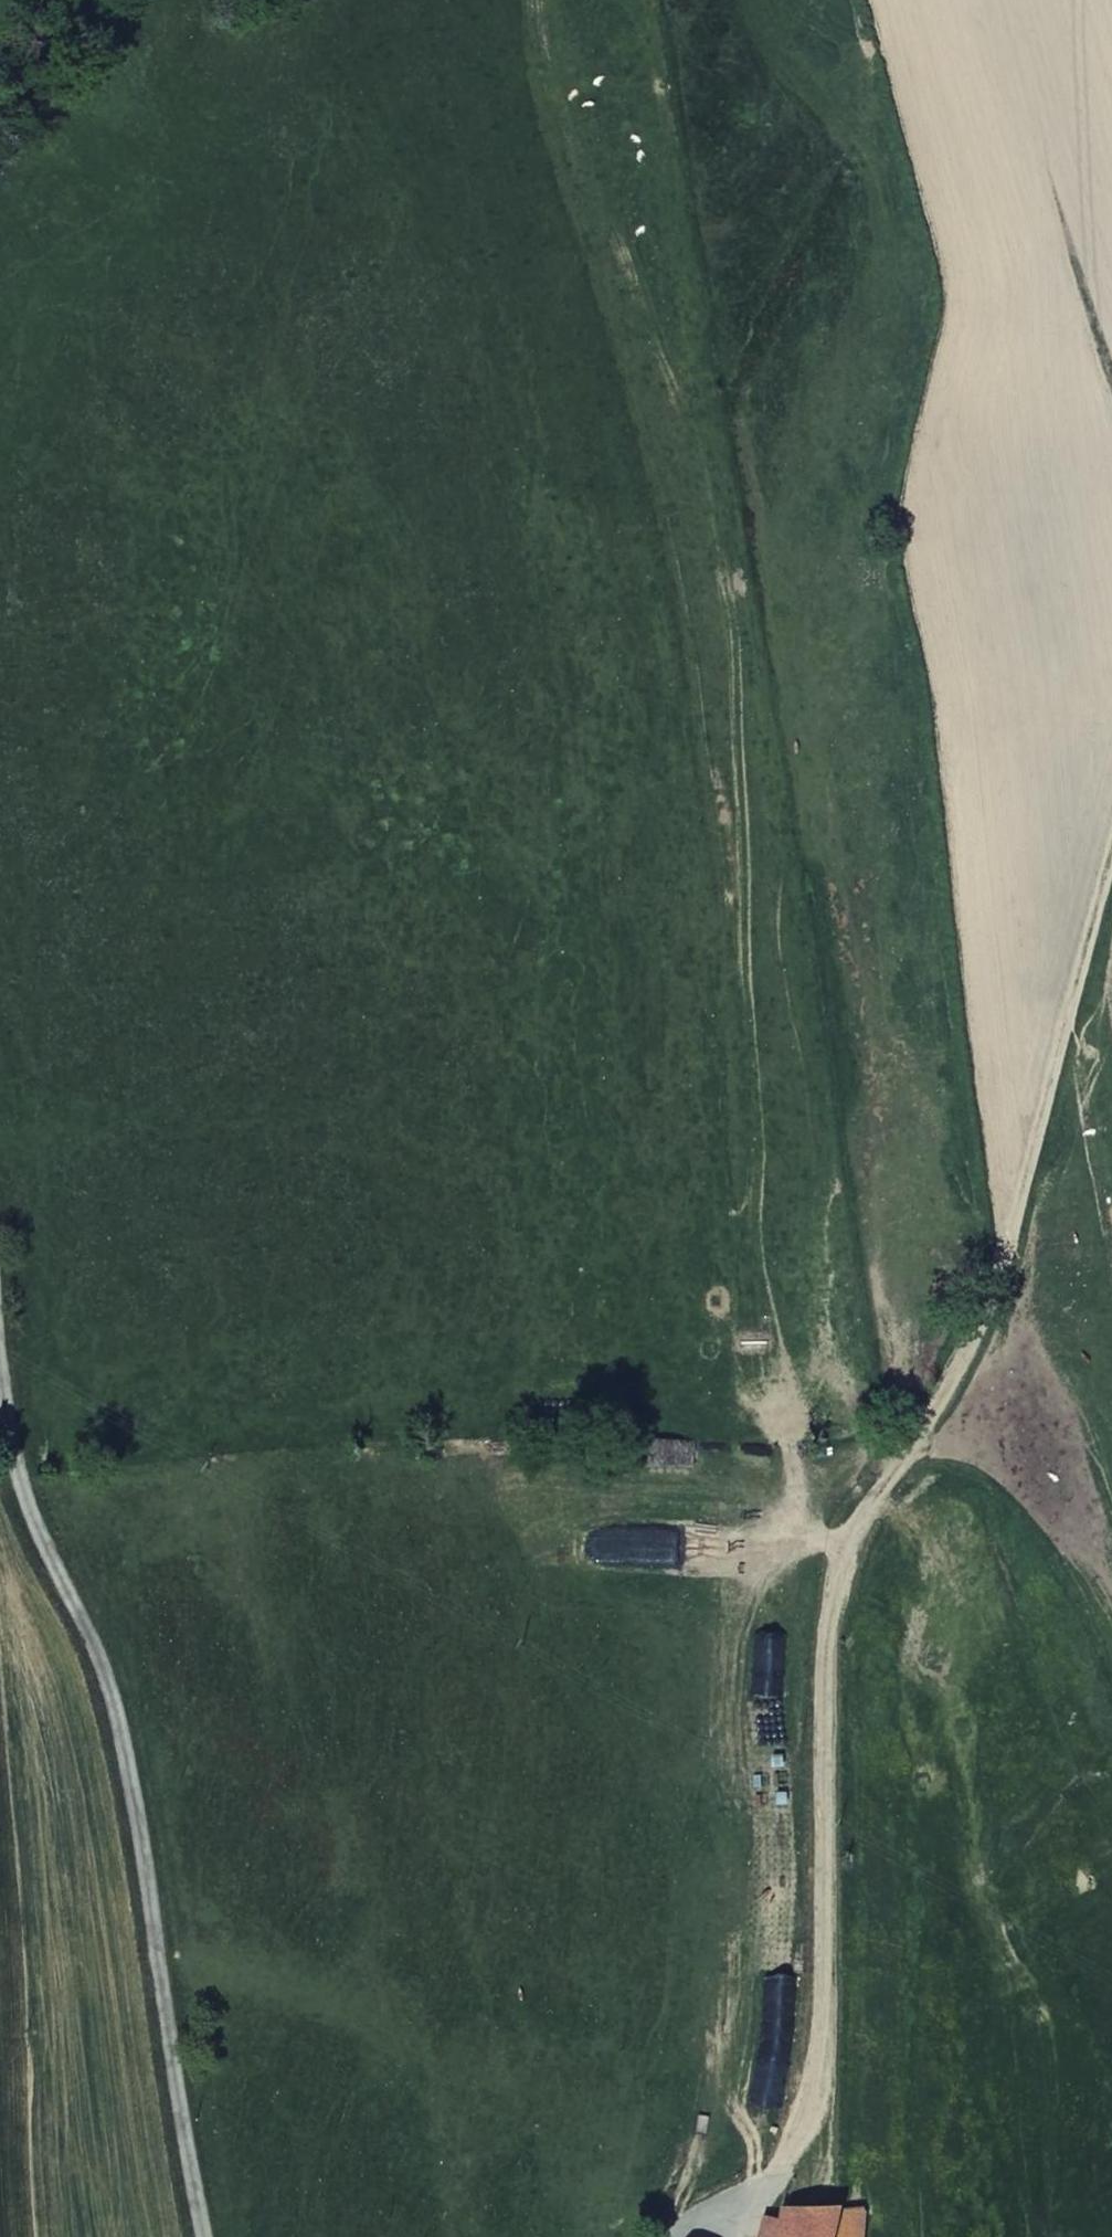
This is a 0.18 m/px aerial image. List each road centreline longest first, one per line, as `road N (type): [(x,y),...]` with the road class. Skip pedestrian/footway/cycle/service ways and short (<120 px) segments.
road 1 (track): [(743,2236),(747,2202),(810,2102),(824,1983),(826,1603),(872,1504),(1111,860)]
road 2 (track): [(201,2236),(174,2122),(117,1701),(21,1488),(0,1333)]
road 3 (track): [(88,0),(0,169)]

